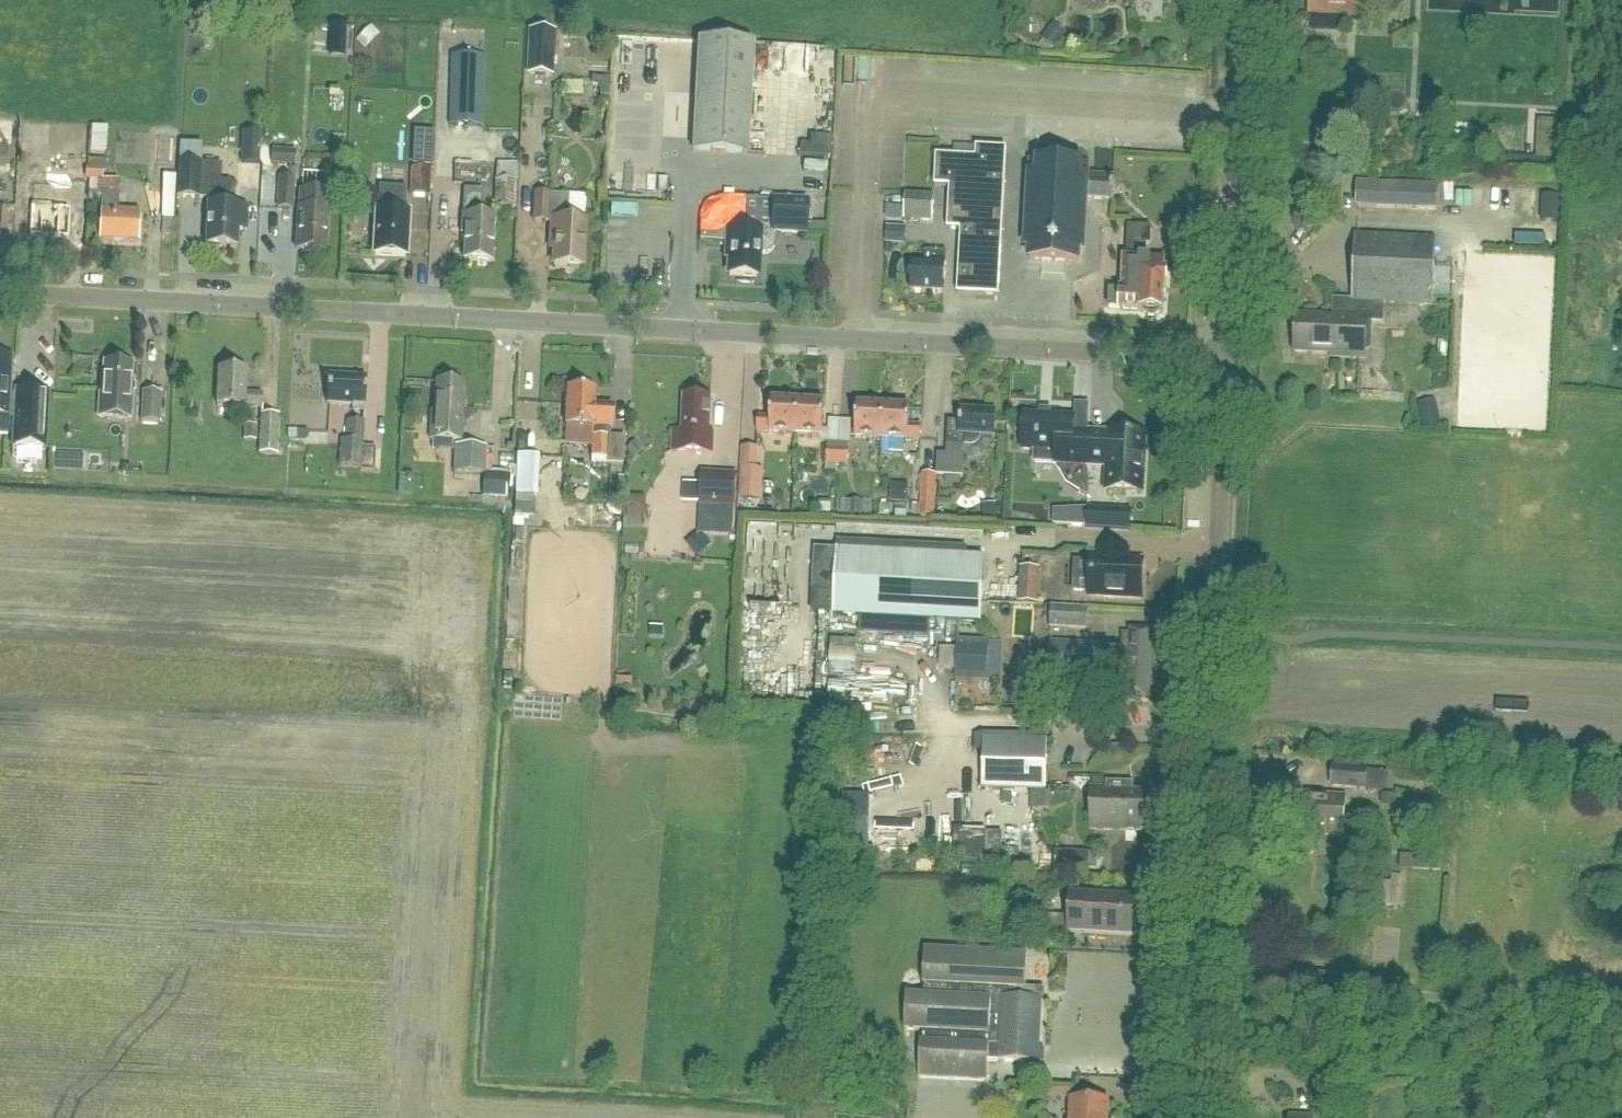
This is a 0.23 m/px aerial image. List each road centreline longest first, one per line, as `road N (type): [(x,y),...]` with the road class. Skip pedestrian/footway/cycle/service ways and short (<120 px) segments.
road 1 (unclassified): [(1230,359),(0,294)]
road 2 (unclassified): [(1195,1117),(1230,359)]
road 3 (unclassified): [(1230,359),(1240,0)]

